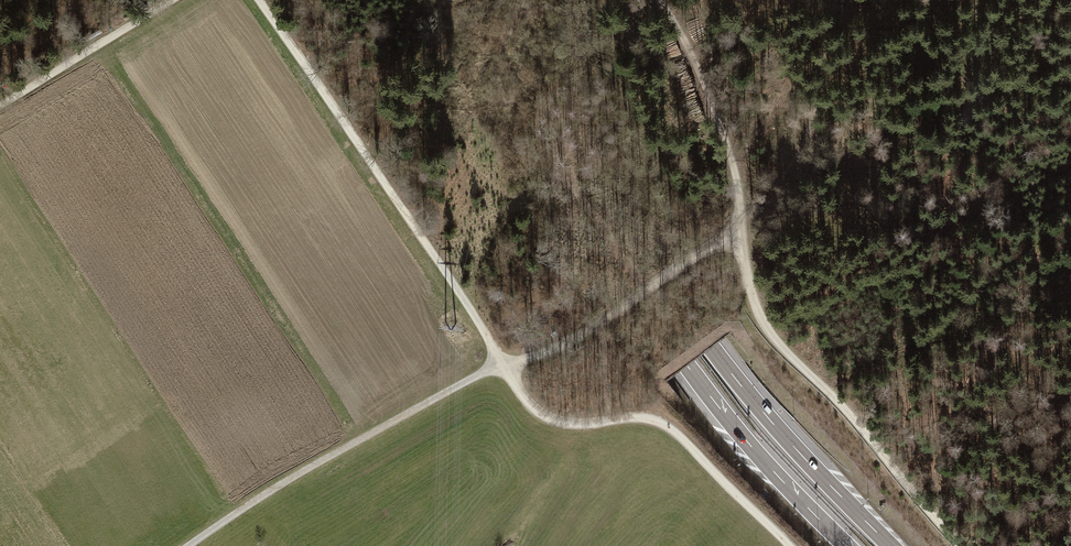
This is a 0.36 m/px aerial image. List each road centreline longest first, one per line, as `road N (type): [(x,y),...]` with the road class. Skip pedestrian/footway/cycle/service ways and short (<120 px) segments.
road 1 (motorway): [(891,545),(711,348),(596,173),(511,0)]
road 2 (motorway): [(478,0),(565,184),(624,280),(740,433),(847,545)]
road 3 (track): [(252,0),(502,363)]
road 4 (track): [(741,223),(744,281),(771,337),(854,419),(959,545)]
road 5 (track): [(502,363),(520,395),(556,424),(636,417),(676,432),(790,545)]
road 6 (track): [(192,545),(285,483),(502,363)]
road 7 (track): [(502,363),(593,324),(741,223)]
road 8 (track): [(741,223),(792,162),(816,102),(824,35),(839,0)]
road 9 (track): [(659,0),(721,124),(741,223)]
road 10 (track): [(172,0),(0,104)]

